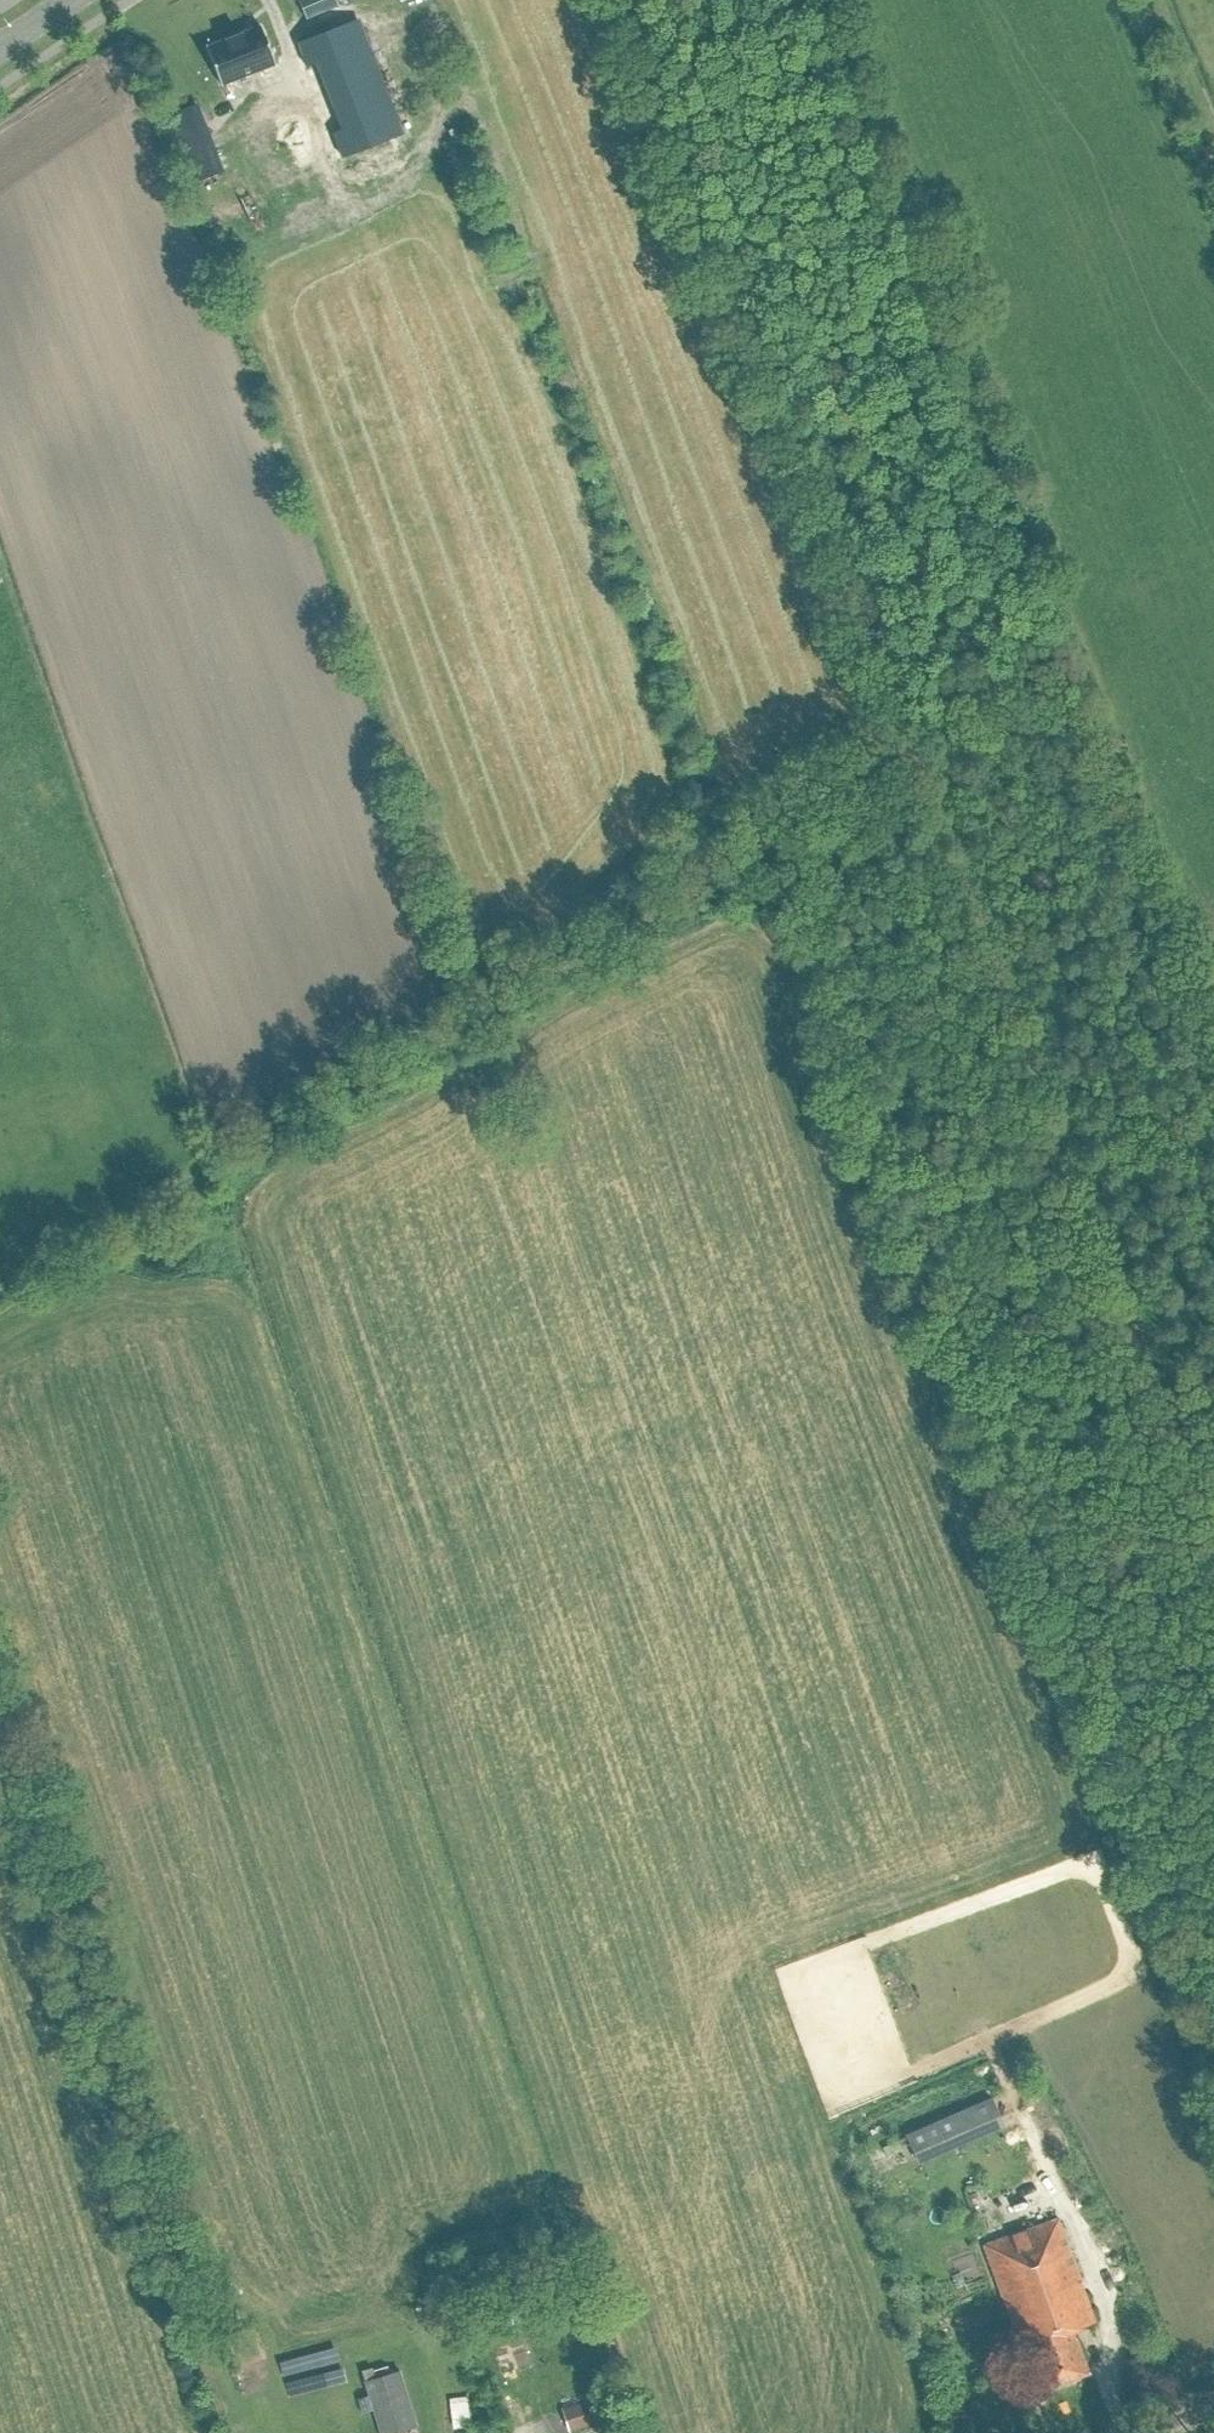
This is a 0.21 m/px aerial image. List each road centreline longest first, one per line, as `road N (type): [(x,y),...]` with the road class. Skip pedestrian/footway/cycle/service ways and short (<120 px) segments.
road 1 (track): [(1068,640),(810,0)]
road 2 (track): [(1068,640),(1213,1002)]
road 3 (track): [(911,745),(1068,640)]

